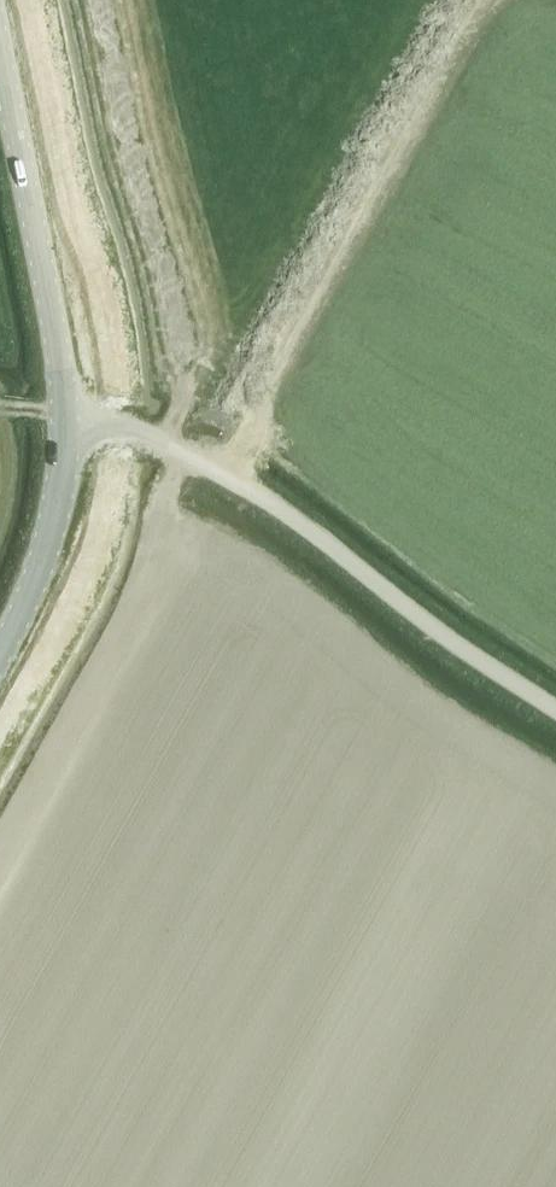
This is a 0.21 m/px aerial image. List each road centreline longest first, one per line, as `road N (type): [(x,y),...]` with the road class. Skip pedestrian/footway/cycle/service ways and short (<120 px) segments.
road 1 (unclassified): [(555,710),(273,505),(170,445),(121,426),(66,428)]
road 2 (tertiary): [(66,428),(52,312),(0,53)]
road 3 (tertiary): [(0,658),(50,541),(66,428)]

